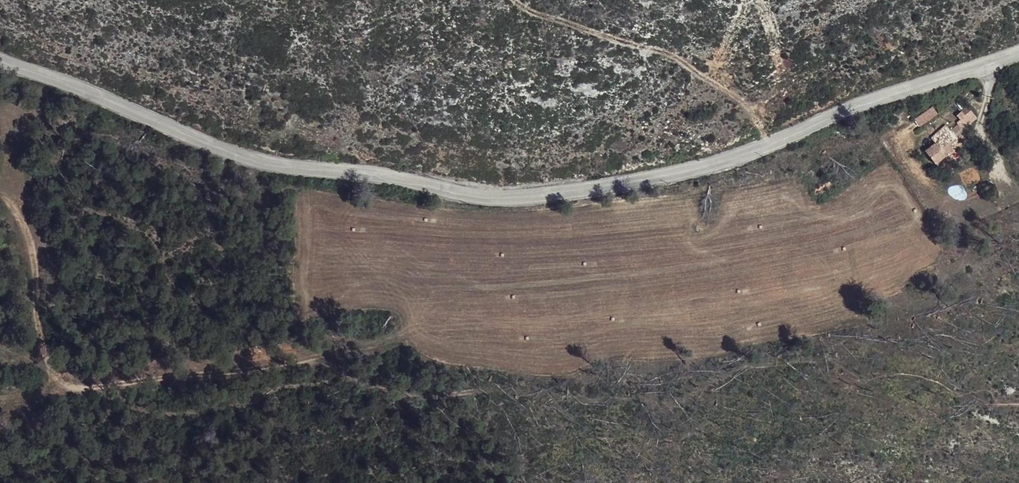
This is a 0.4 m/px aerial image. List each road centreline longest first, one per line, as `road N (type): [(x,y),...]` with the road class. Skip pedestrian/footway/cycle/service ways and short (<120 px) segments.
road 1 (unclassified): [(1018,56),(871,102),(696,170),(481,201),(232,157),(117,101),(0,61)]
road 2 (track): [(322,362),(91,392),(58,377),(40,342),(25,228),(0,197)]
road 3 (track): [(771,144),(754,115),(668,55),(526,13),(514,0)]

